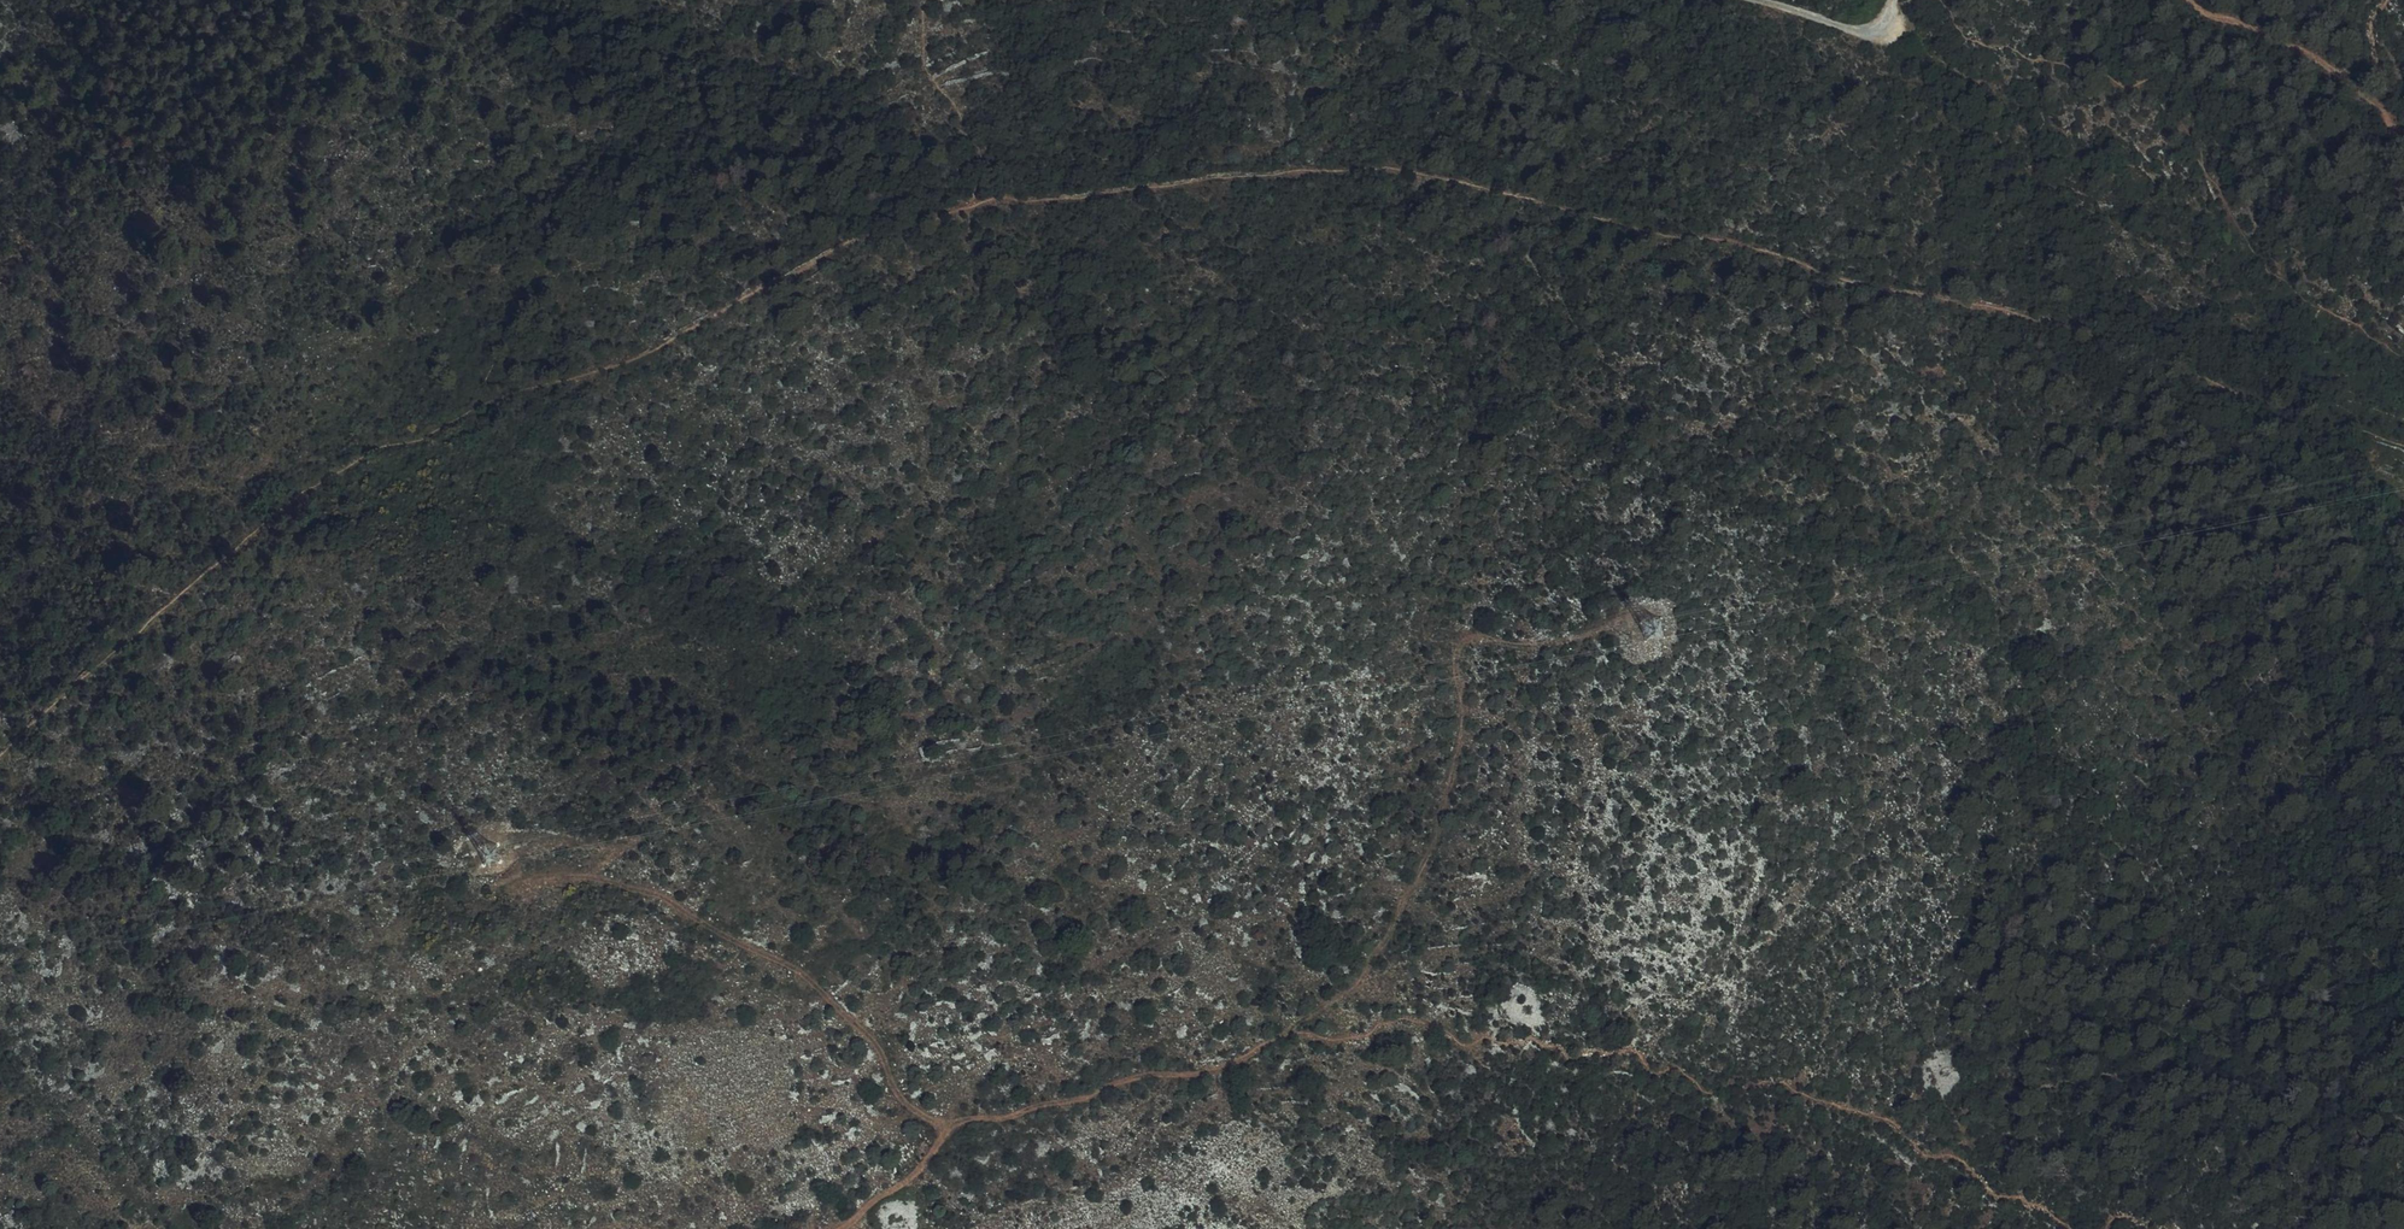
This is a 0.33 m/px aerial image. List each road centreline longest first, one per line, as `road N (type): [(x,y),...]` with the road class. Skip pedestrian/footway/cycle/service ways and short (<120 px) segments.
road 1 (track): [(1621,621),(1531,647),(1466,640),(1454,654),(1462,738),(1437,845),(1356,980),(1219,1070),(1136,1080),(1089,1099),(954,1126),(907,1182),(840,1228)]
road 2 (track): [(2187,0),(2315,57),(2346,81),(2380,112),(2403,183)]
road 3 (track): [(1759,0),(1869,34),(1882,30),(1894,0)]

